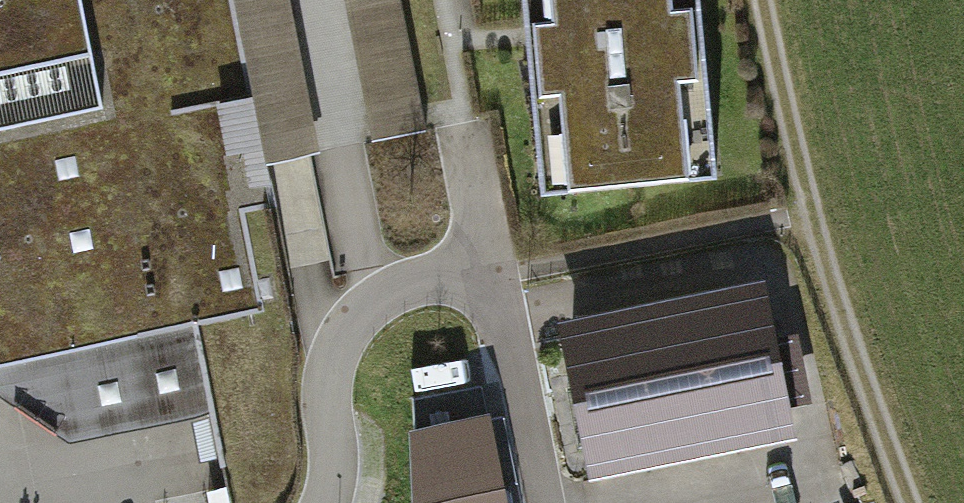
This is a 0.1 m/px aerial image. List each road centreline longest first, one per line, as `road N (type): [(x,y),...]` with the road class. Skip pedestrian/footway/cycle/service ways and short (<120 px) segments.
road 1 (track): [(766,0),(809,211),(909,502)]
road 2 (residential): [(321,502),(337,343),(367,309),(411,287),(493,272)]
road 3 (residential): [(542,502),(493,272)]
road 4 (residential): [(493,272),(462,140)]

